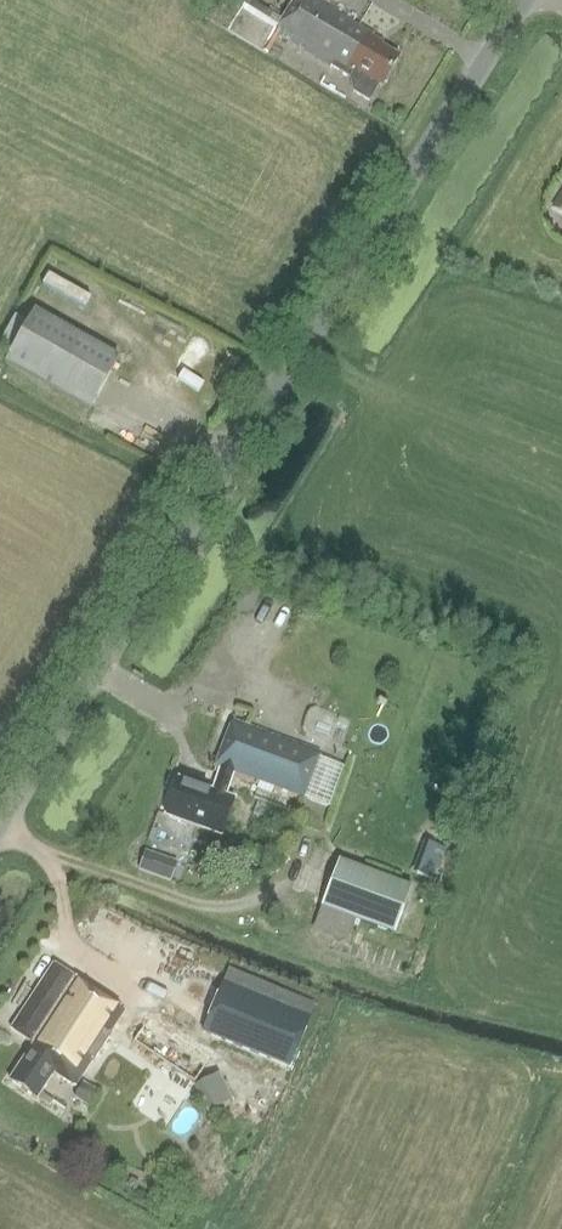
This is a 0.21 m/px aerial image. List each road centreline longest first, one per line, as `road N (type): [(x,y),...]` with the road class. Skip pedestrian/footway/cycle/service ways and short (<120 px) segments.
road 1 (unclassified): [(0,829),(525,0)]
road 2 (track): [(36,847),(203,909),(240,909),(269,894),(296,861)]

